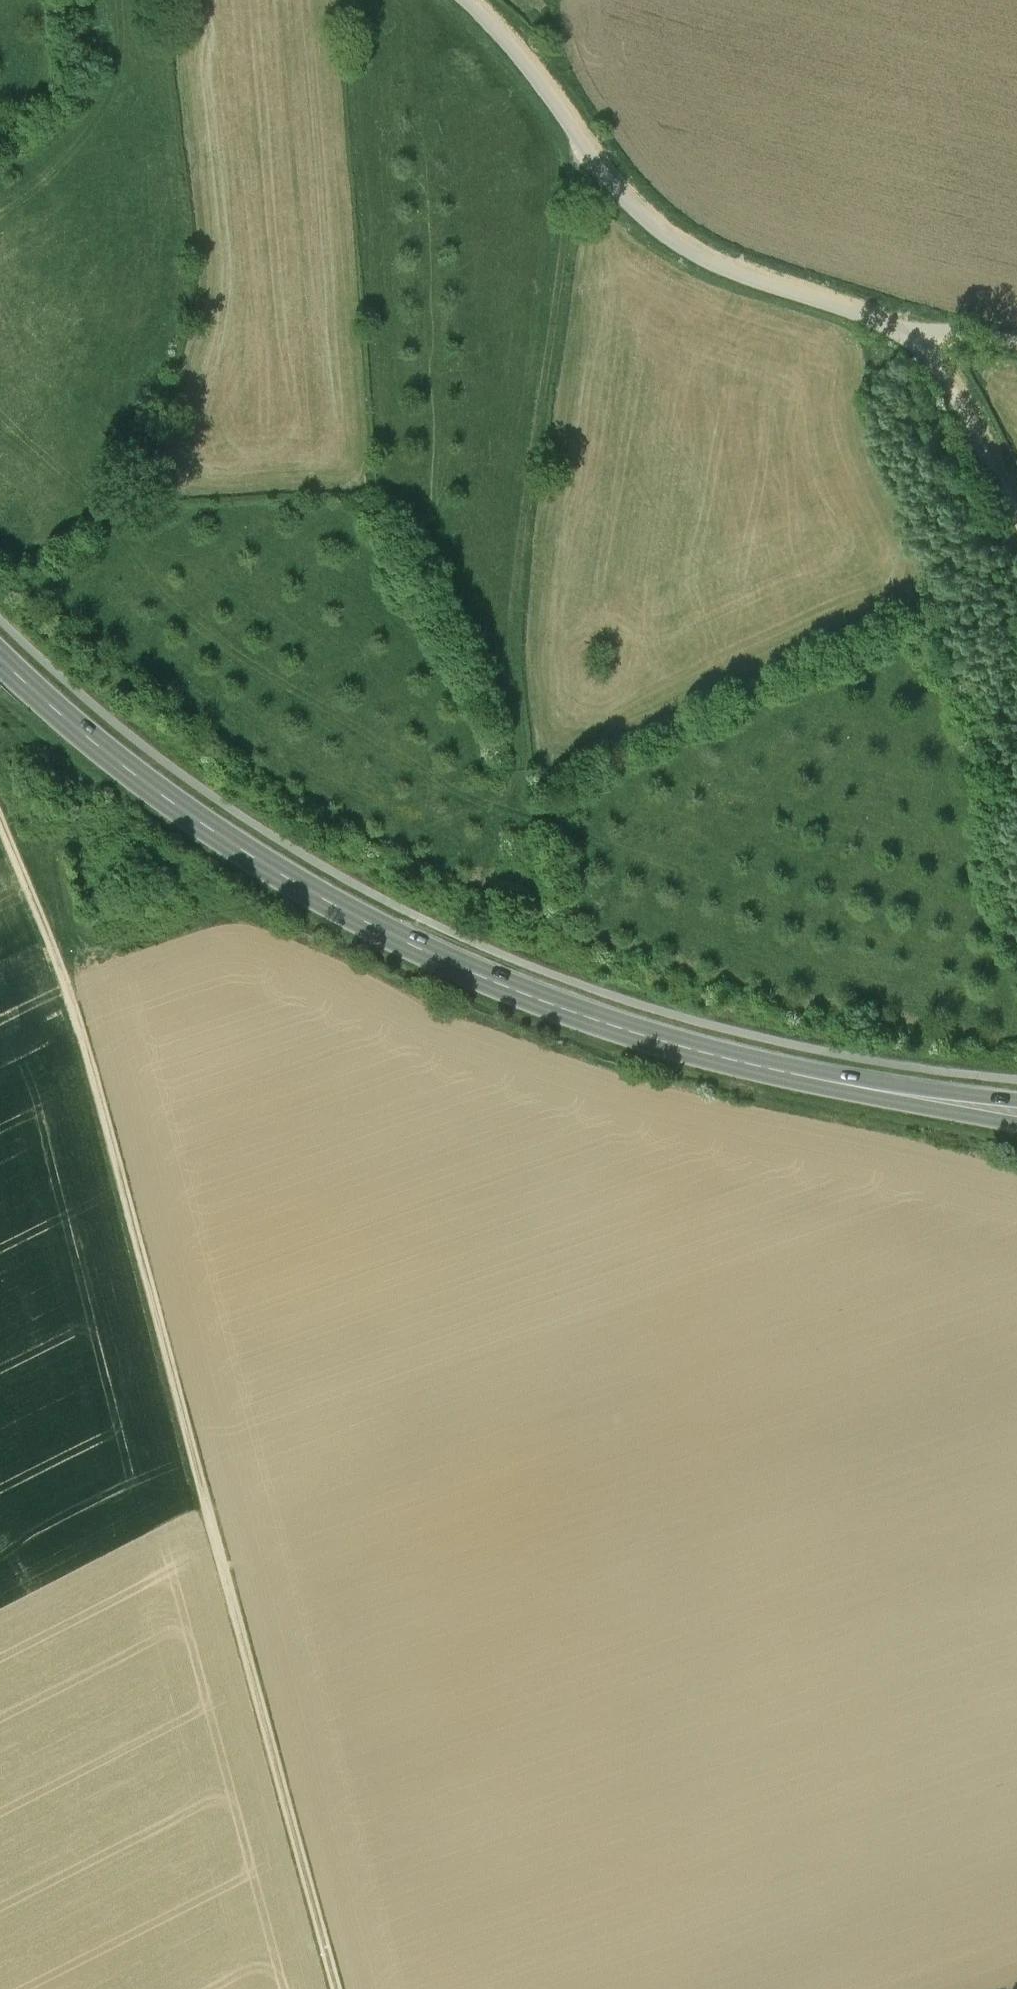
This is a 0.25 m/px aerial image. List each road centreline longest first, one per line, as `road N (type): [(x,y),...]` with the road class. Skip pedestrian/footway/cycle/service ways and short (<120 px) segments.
road 1 (track): [(333,1988),(70,994),(0,830)]
road 2 (secondary): [(0,663),(116,768),(187,818),(291,885),(480,981),(805,1080),(1016,1113)]
road 3 (track): [(462,0),(636,213),(705,263),(915,335)]
road 4 (track): [(915,335),(1016,511)]

